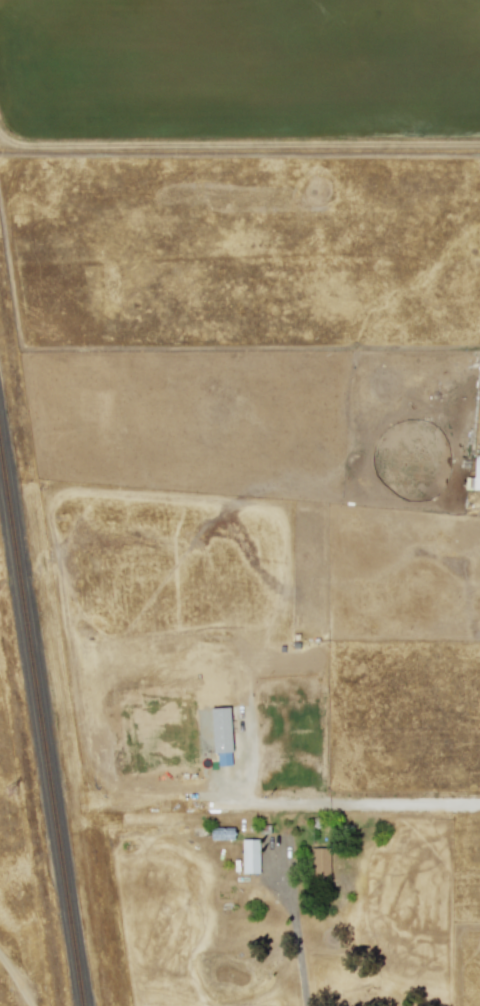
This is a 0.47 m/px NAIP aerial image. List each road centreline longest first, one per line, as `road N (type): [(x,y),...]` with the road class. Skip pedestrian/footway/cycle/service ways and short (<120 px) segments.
road 1 (residential): [(285,847),(307,1005)]

